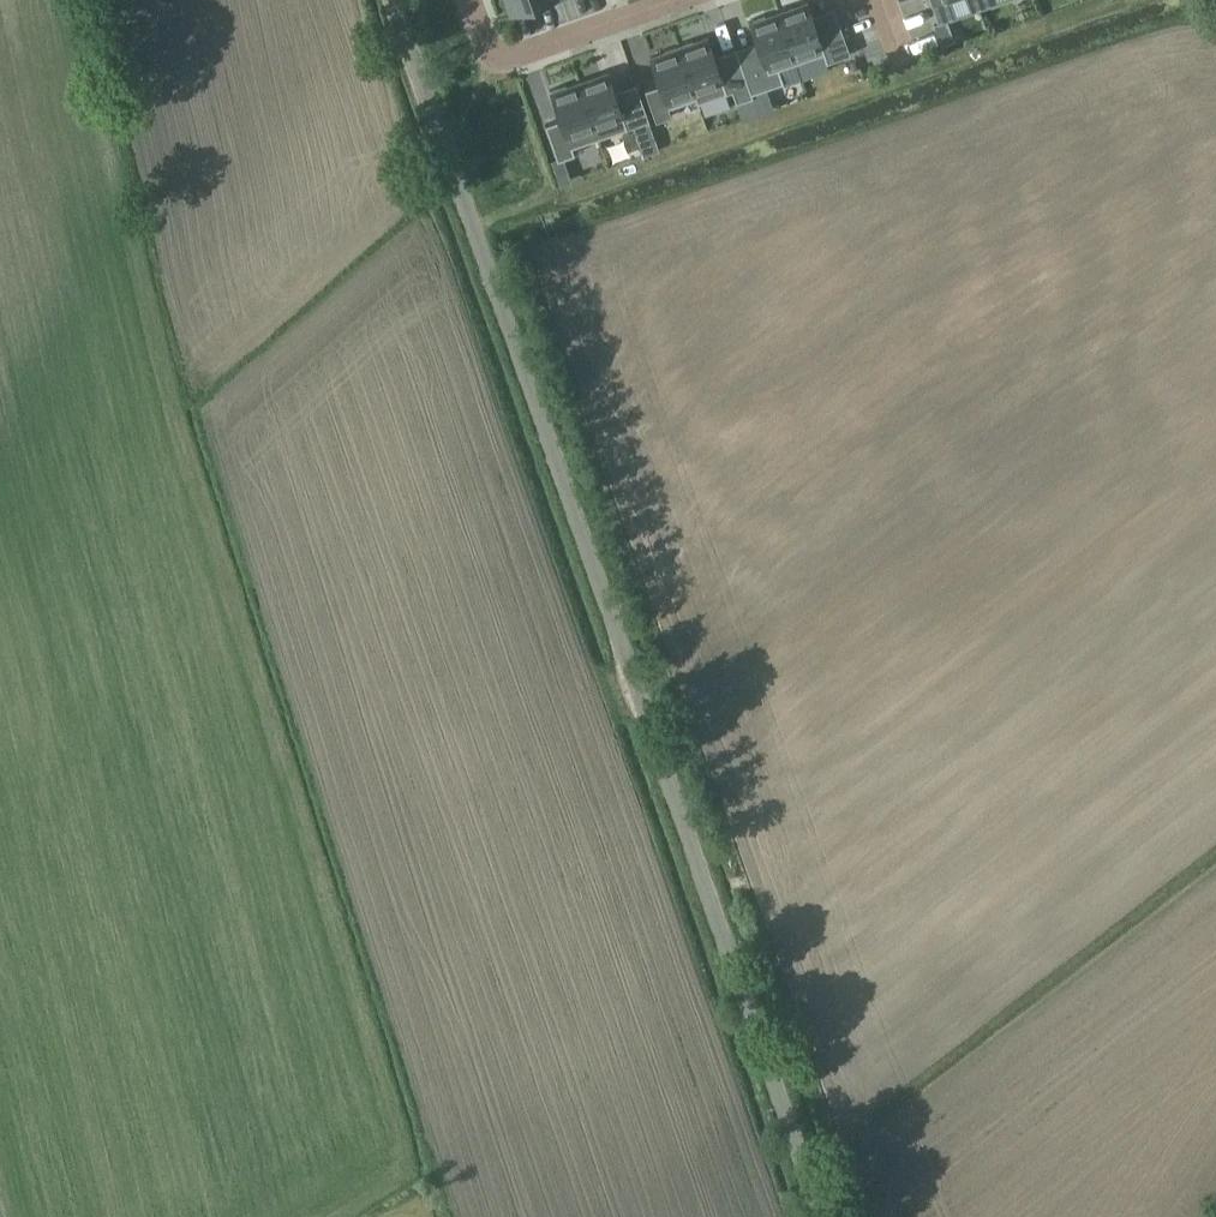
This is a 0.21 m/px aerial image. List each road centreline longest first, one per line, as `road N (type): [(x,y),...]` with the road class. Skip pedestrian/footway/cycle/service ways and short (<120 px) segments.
road 1 (unclassified): [(823,1216),(394,0)]
road 2 (residential): [(677,0),(516,57)]

